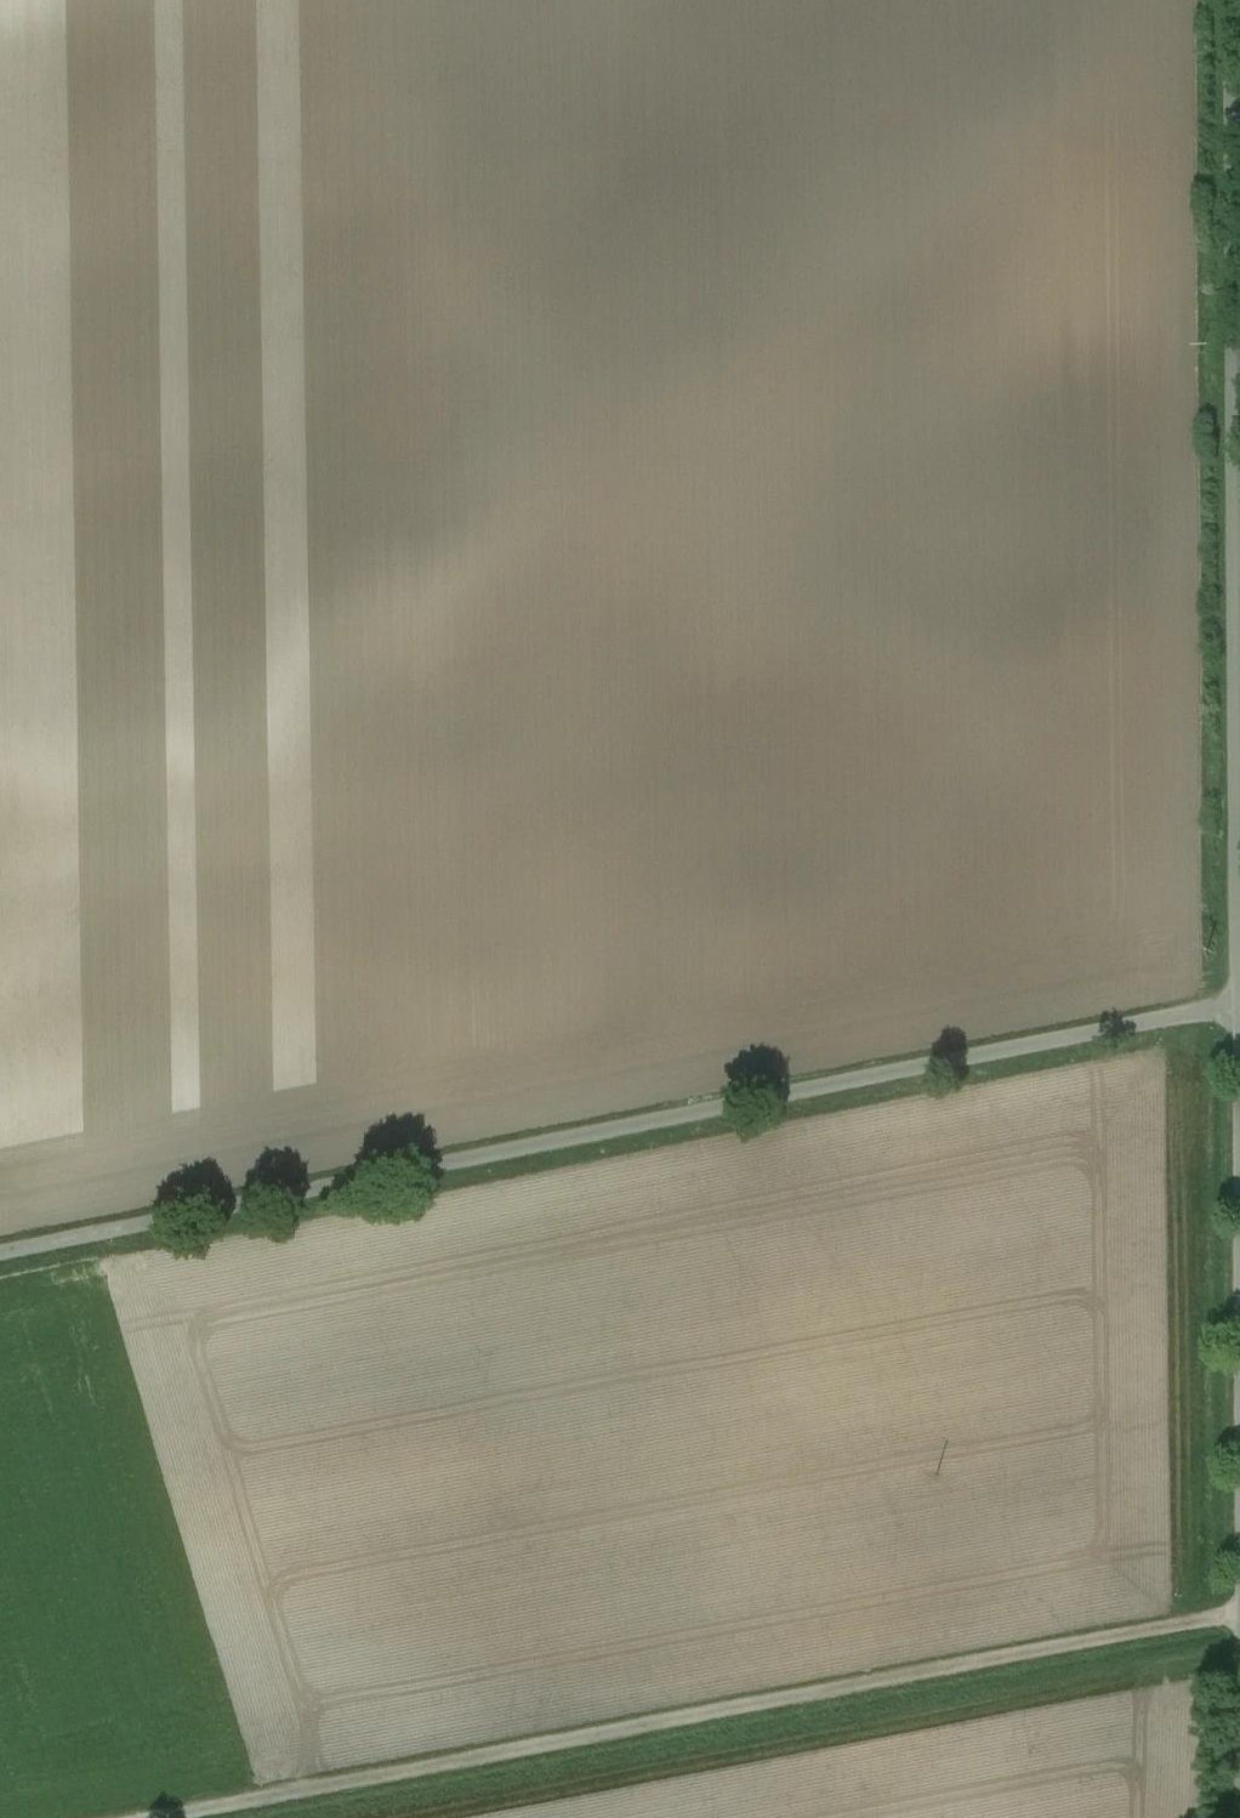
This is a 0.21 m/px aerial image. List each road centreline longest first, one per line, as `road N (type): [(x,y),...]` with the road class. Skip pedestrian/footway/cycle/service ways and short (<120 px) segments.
road 1 (unclassified): [(1239,996),(0,1241)]
road 2 (track): [(1239,1612),(191,1817)]

